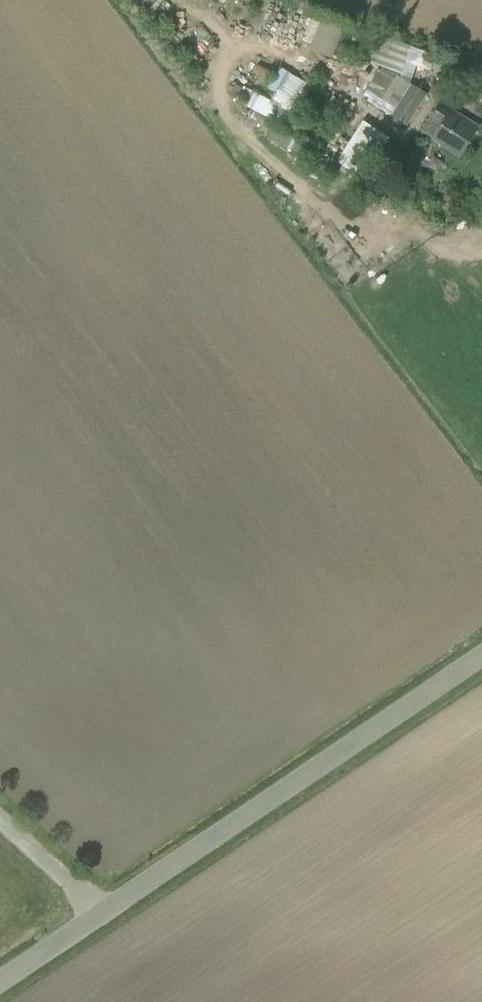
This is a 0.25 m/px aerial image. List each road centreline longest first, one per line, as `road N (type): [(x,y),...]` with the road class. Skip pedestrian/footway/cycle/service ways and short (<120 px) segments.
road 1 (tertiary): [(0,979),(481,657)]
road 2 (track): [(114,904),(0,799)]

